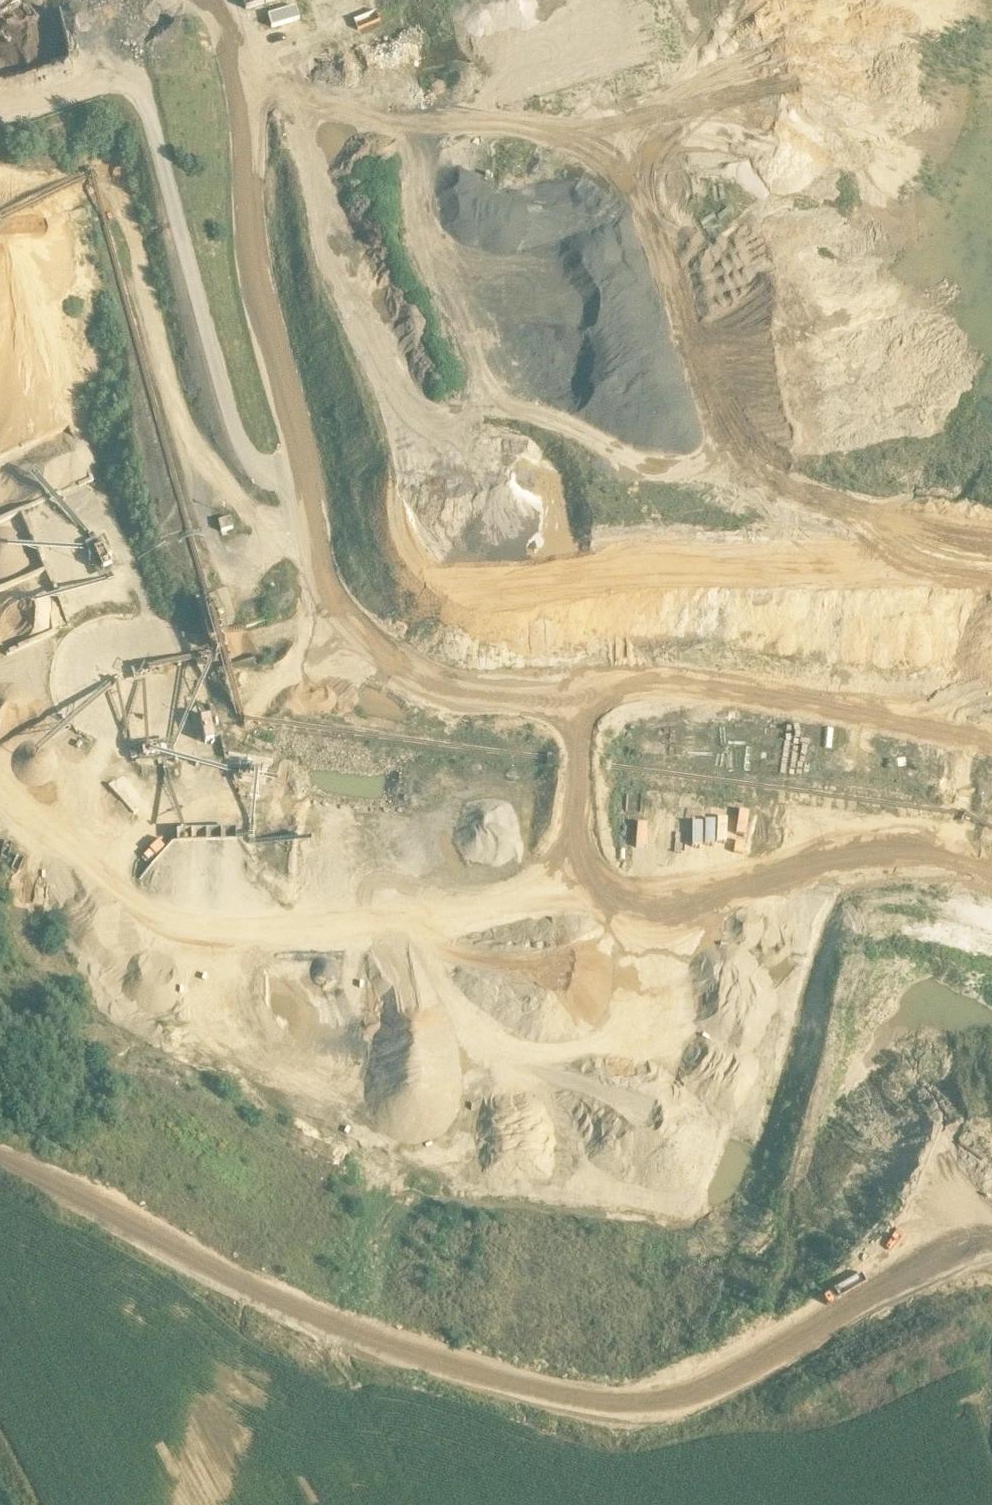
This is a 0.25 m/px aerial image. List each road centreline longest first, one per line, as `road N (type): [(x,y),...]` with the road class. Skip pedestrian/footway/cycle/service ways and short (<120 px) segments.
road 1 (track): [(329,461),(302,468),(270,451),(173,108),(0,149)]
road 2 (track): [(229,0),(265,138),(278,278),(329,461)]

